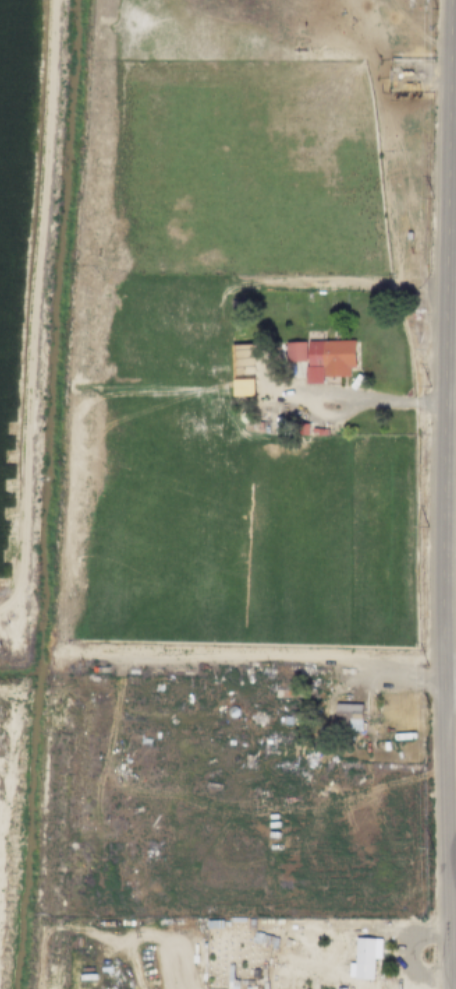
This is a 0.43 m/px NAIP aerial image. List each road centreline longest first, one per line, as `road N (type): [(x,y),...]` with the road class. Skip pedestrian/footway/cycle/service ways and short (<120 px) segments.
road 1 (tertiary): [(448,988),(455,0)]
road 2 (track): [(41,0),(24,549),(21,585),(0,608)]
road 3 (track): [(113,656),(116,710),(98,799),(103,828),(113,833),(158,835),(252,806),(343,796),(449,749)]
road 4 (track): [(62,634),(63,647),(82,654),(321,656),(366,674)]
road 5 (track): [(273,978),(290,962),(368,987),(395,988),(424,973)]

